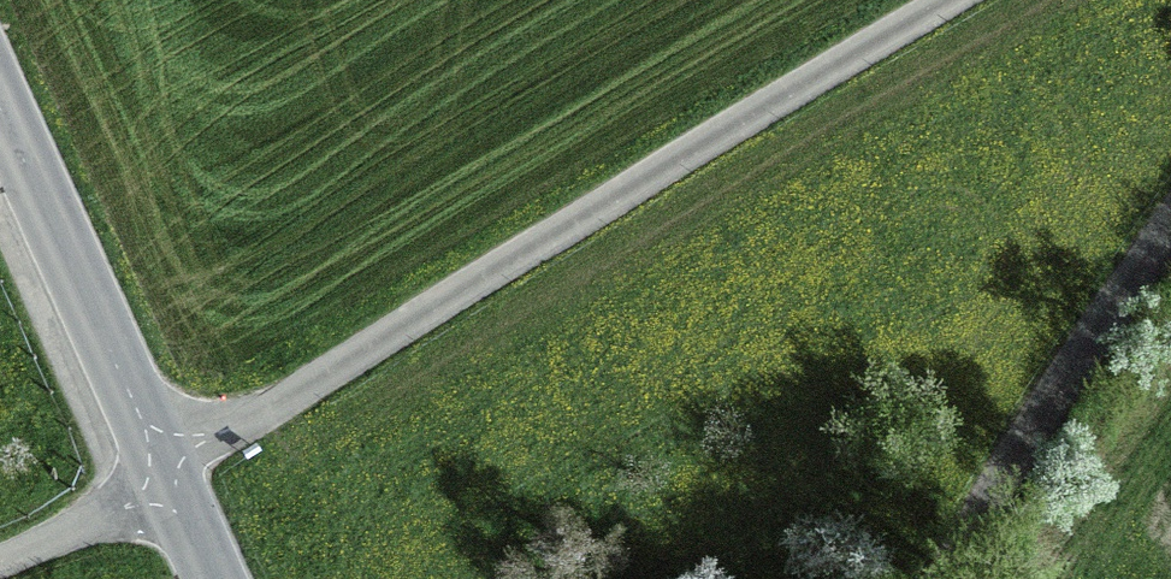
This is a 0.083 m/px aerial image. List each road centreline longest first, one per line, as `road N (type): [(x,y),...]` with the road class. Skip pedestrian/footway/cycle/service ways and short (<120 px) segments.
road 1 (unclassified): [(173,500),(715,154),(993,0)]
road 2 (unclassified): [(946,578),(1170,211)]
road 3 (tertiary): [(0,120),(173,500)]
road 4 (unclassified): [(0,577),(173,500)]

